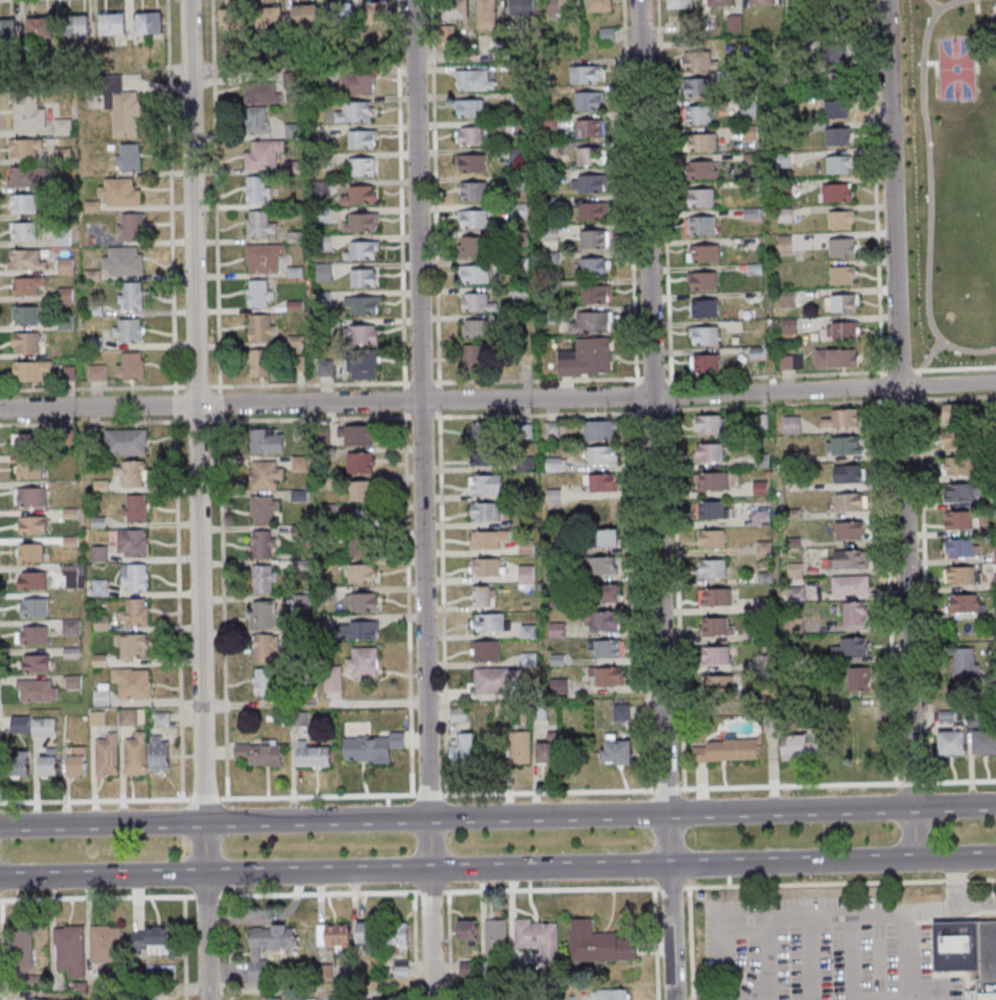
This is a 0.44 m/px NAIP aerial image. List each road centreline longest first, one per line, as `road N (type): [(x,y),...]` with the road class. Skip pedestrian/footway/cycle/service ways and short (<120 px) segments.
road 1 (residential): [(672,999),(640,0)]
road 2 (residential): [(207,999),(188,0)]
road 3 (residential): [(431,999),(413,0)]
road 4 (residential): [(995,383),(0,409)]
road 5 (secondary): [(0,878),(995,857)]
road 6 (secondary): [(995,806),(0,827)]
road 7 (residential): [(915,859),(885,0)]

